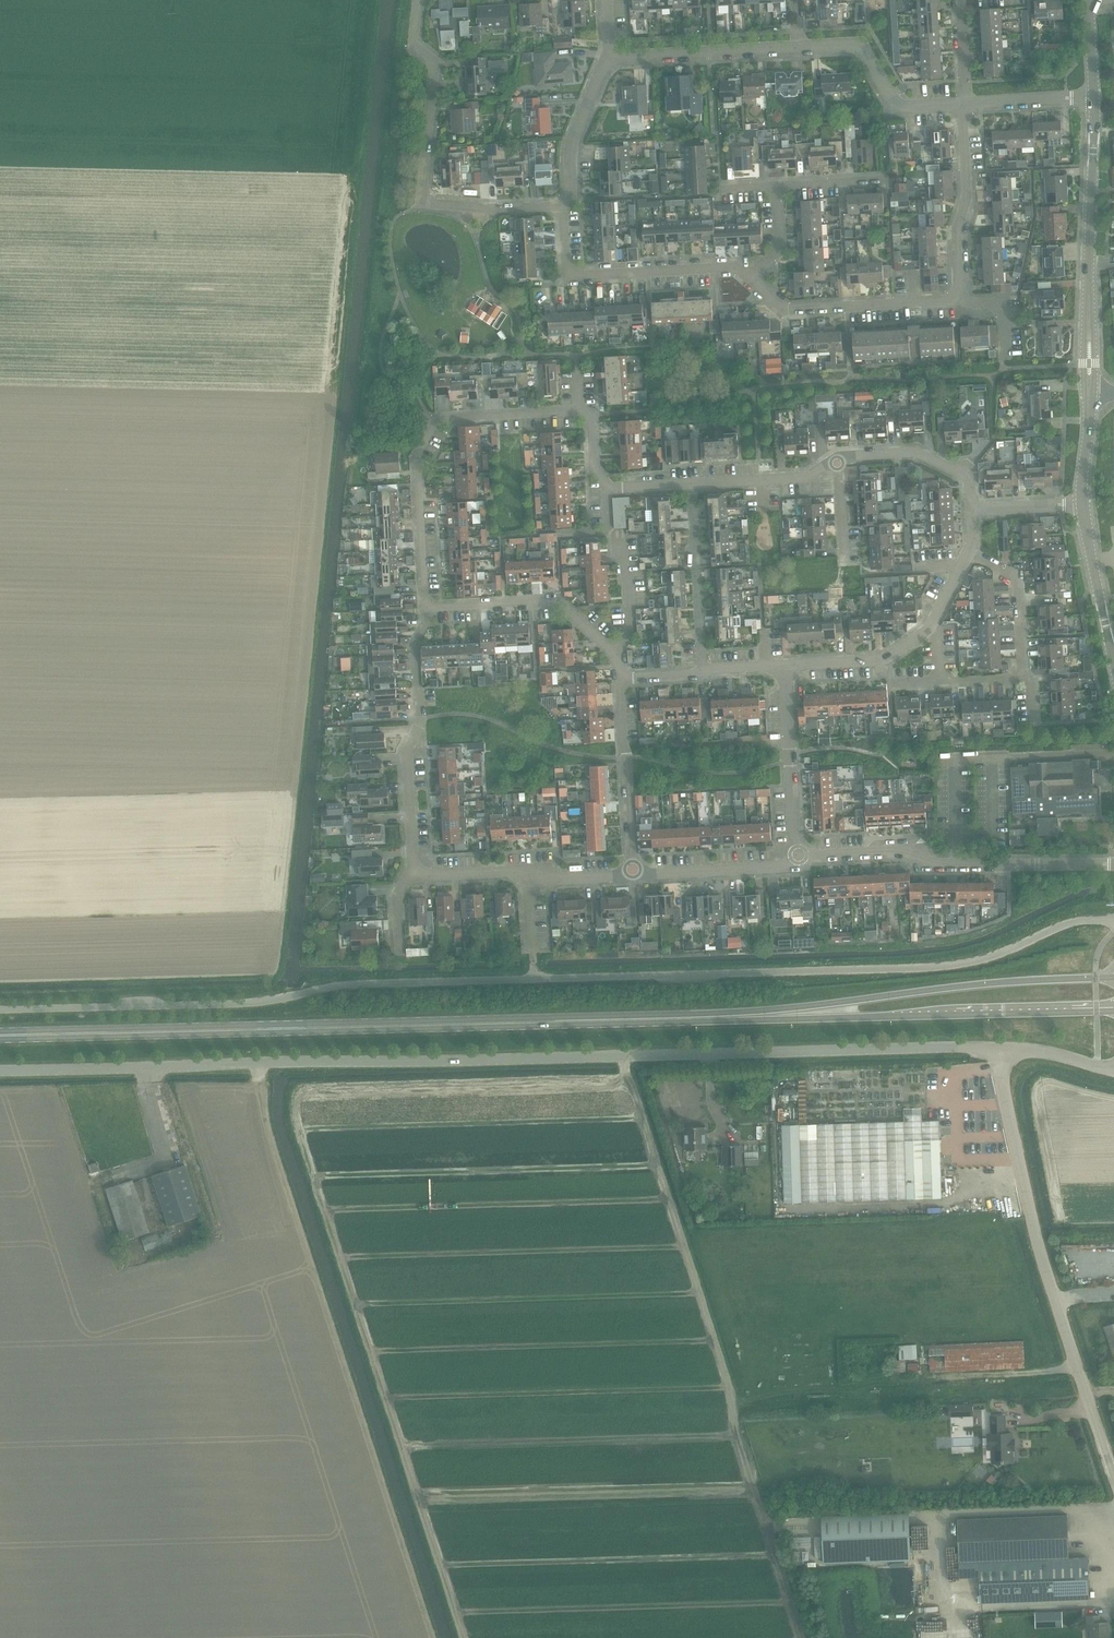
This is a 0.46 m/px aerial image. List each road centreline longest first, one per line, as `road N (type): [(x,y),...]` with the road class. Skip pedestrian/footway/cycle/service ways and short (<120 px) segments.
road 1 (unclassified): [(1113,920),(1063,925),(970,962),(907,969),(347,985),(247,1003),(0,1009)]
road 2 (unclassified): [(0,1070),(997,1049)]
road 3 (primary): [(736,1016),(0,1035)]
road 4 (tertiary): [(1113,1478),(1038,1243),(997,1049)]
road 5 (primary): [(1113,977),(990,983),(736,1016)]
road 6 (primary): [(736,1016),(1113,1011)]
road 7 (residential): [(634,874),(563,879),(417,870),(407,755),(419,728)]
road 8 (residential): [(563,205),(508,209),(426,200),(435,72),(415,44),(419,0)]
road 9 (residential): [(426,608),(416,457),(434,422),(578,410)]
road 10 (residential): [(1113,863),(941,865),(908,852),(799,854)]
road 11 (tertiary): [(1089,392),(1094,99)]
road 12 (residential): [(752,280),(729,267),(577,275),(565,259),(563,205)]
road 13 (residential): [(939,682),(1014,676),(1021,669),(1016,576),(969,551)]
road 14 (residential): [(956,294),(791,309),(752,280)]
road 15 (residential): [(615,648),(551,600),(426,608)]
road 16 (residential): [(797,49),(860,49),(902,106),(964,104)]
road 17 (residential): [(634,874),(619,679)]
road 18 (residential): [(964,104),(967,191),(956,294)]
road 19 (residential): [(799,854),(786,666)]
road 20 (residential): [(703,672),(692,484)]
road 21 (residential): [(610,61),(797,49)]
road 22 (residential): [(799,854),(779,867),(634,874)]
road 23 (residential): [(971,510),(964,473),(918,454),(837,460)]
road 24 (tertiary): [(1113,664),(1082,501)]
road 25 (residential): [(786,666),(887,659),(930,625)]
road 26 (residential): [(563,205),(571,195),(572,141),(610,61)]
road 27 (residential): [(837,460),(803,478),(692,484)]
road 28 (residential): [(964,104),(1094,99)]

